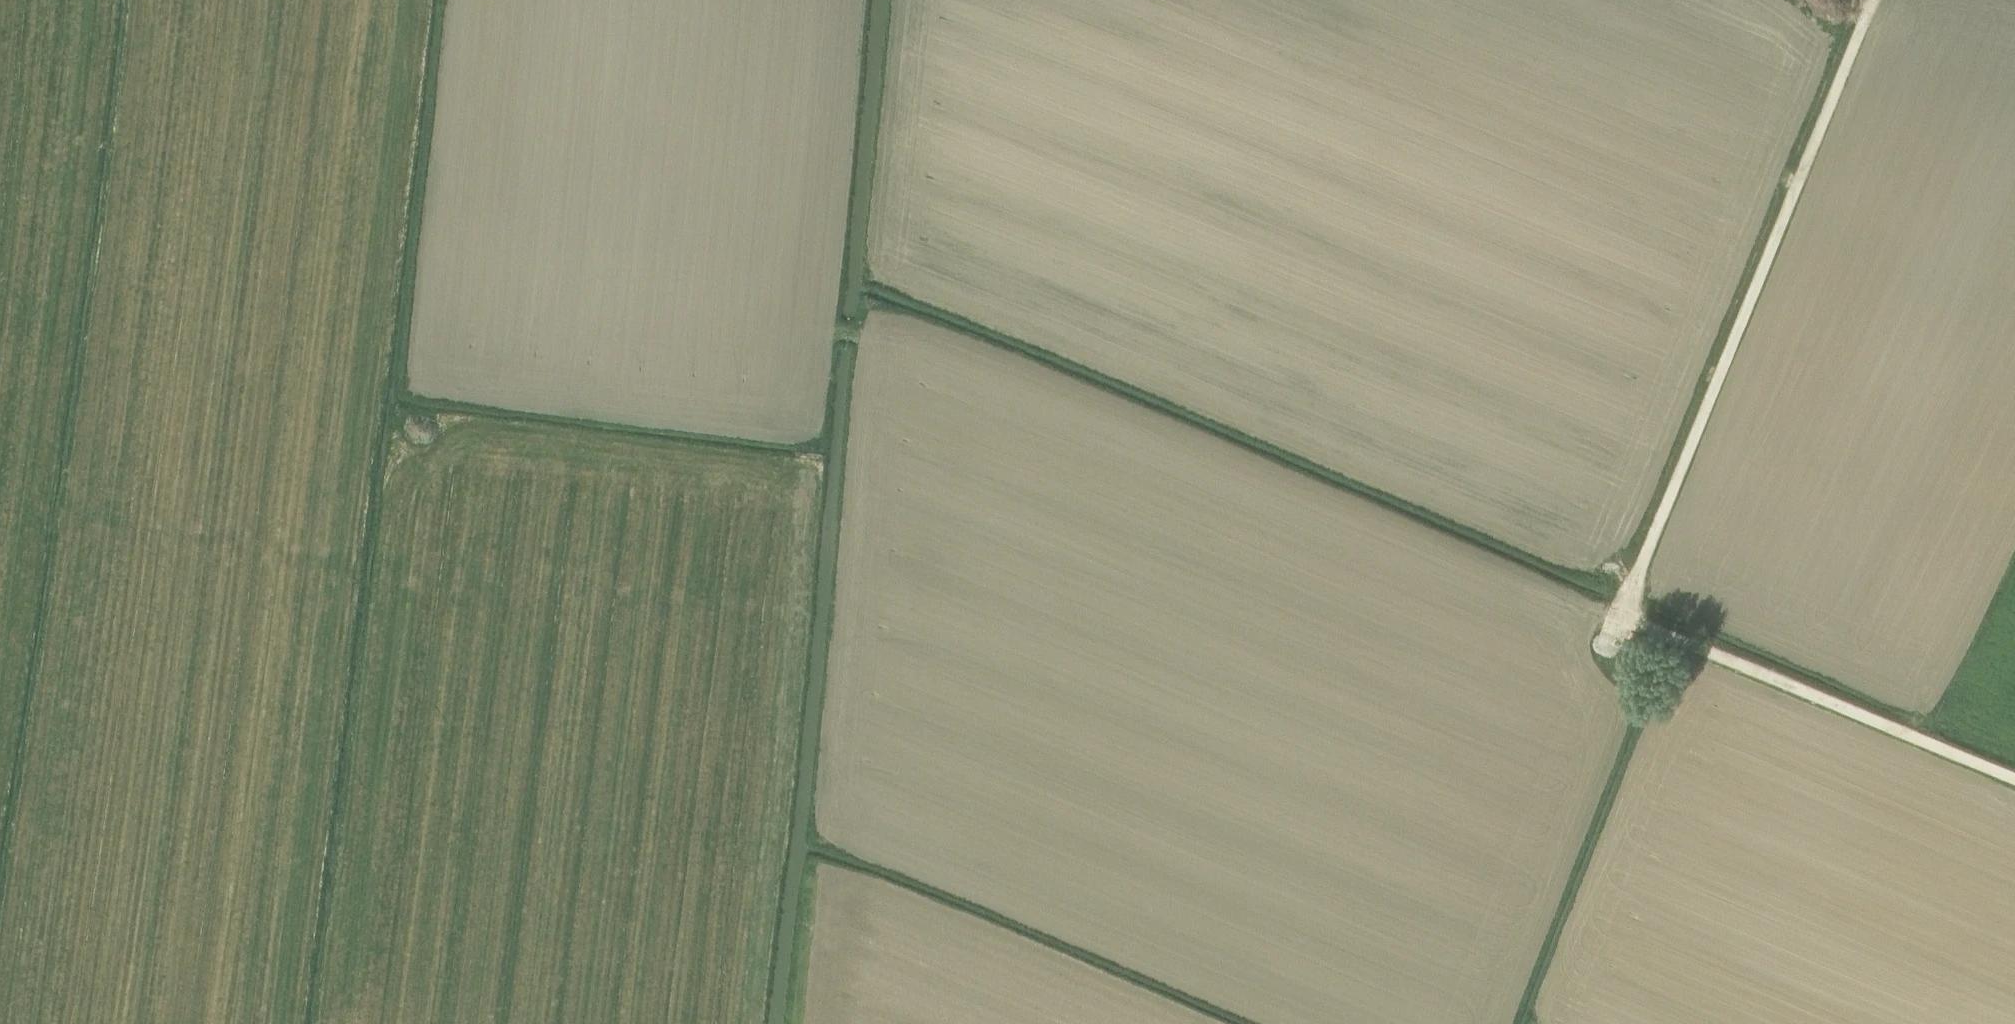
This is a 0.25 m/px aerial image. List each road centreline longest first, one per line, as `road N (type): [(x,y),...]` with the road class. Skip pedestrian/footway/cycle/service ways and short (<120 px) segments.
road 1 (track): [(2014,782),(1629,619),(1872,0)]

